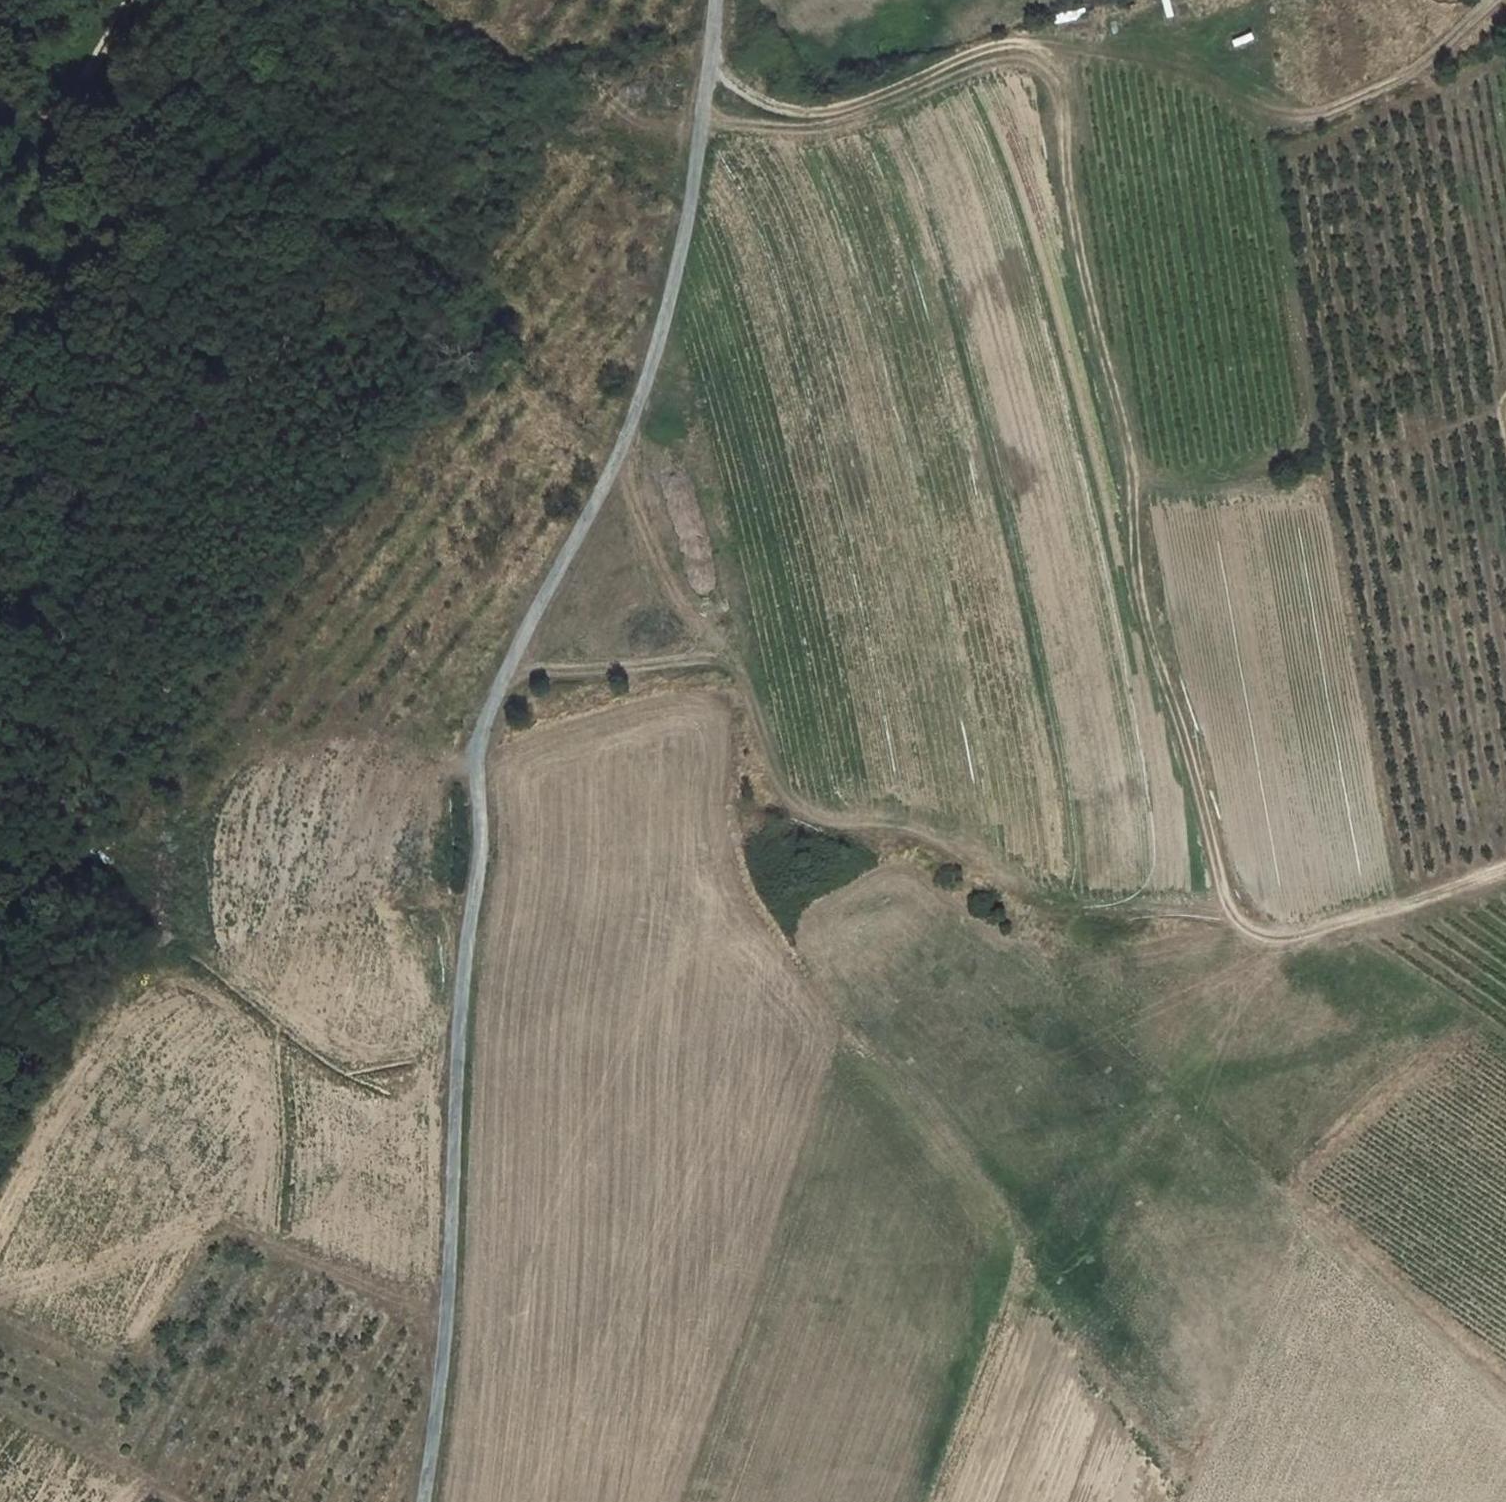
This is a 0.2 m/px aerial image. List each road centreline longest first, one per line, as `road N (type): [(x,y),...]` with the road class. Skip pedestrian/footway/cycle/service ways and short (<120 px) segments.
road 1 (unclassified): [(716,0),(684,246),(644,395),(474,750),(486,835),(470,935),(446,1329),(424,1501)]
road 2 (track): [(711,58),(772,104),(818,111),(858,103),(988,48),(1023,44),(1053,56),(1068,81),(1073,225),(1133,486),(1136,585),(1238,920),(1263,935),(1296,936),(1505,868)]
road 3 (track): [(0,99),(25,140),(45,148),(135,0)]

